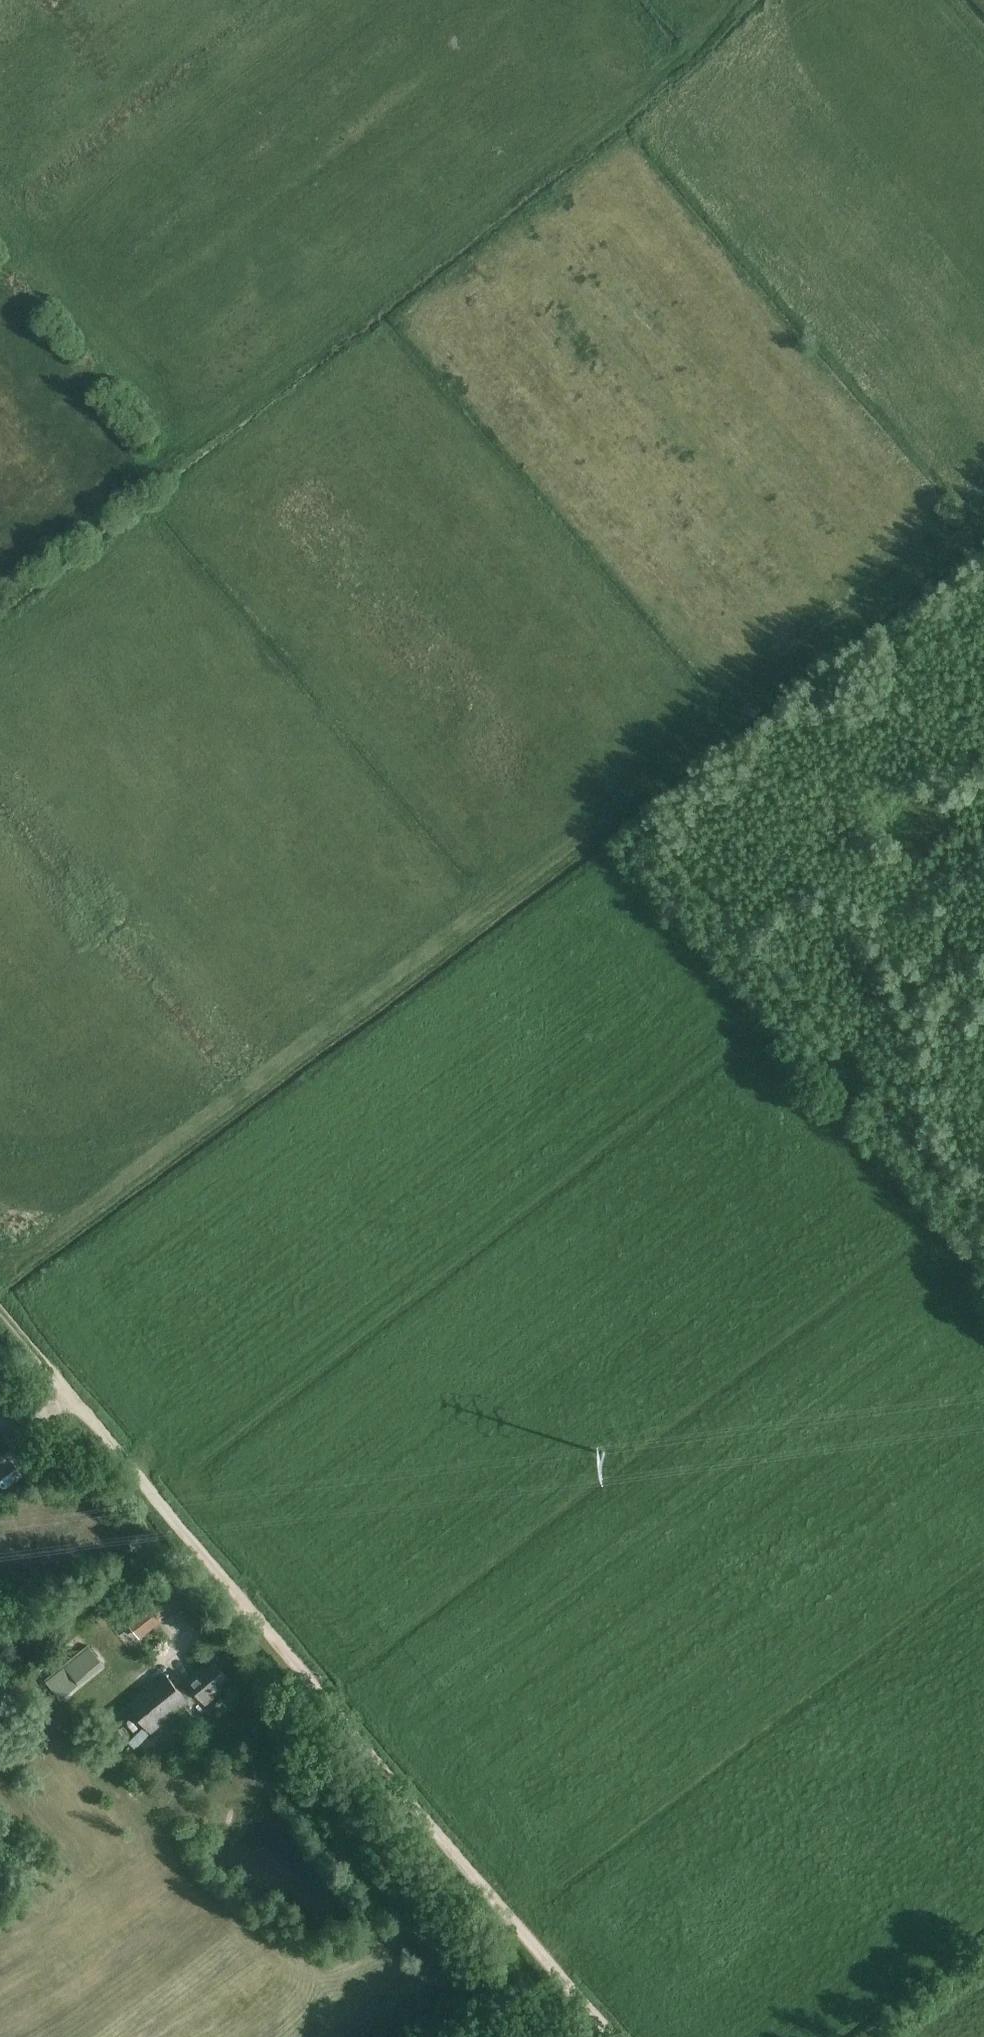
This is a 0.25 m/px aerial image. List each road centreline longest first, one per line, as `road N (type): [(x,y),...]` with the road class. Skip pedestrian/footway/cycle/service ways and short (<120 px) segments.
road 1 (track): [(608,2036),(0,1311)]

